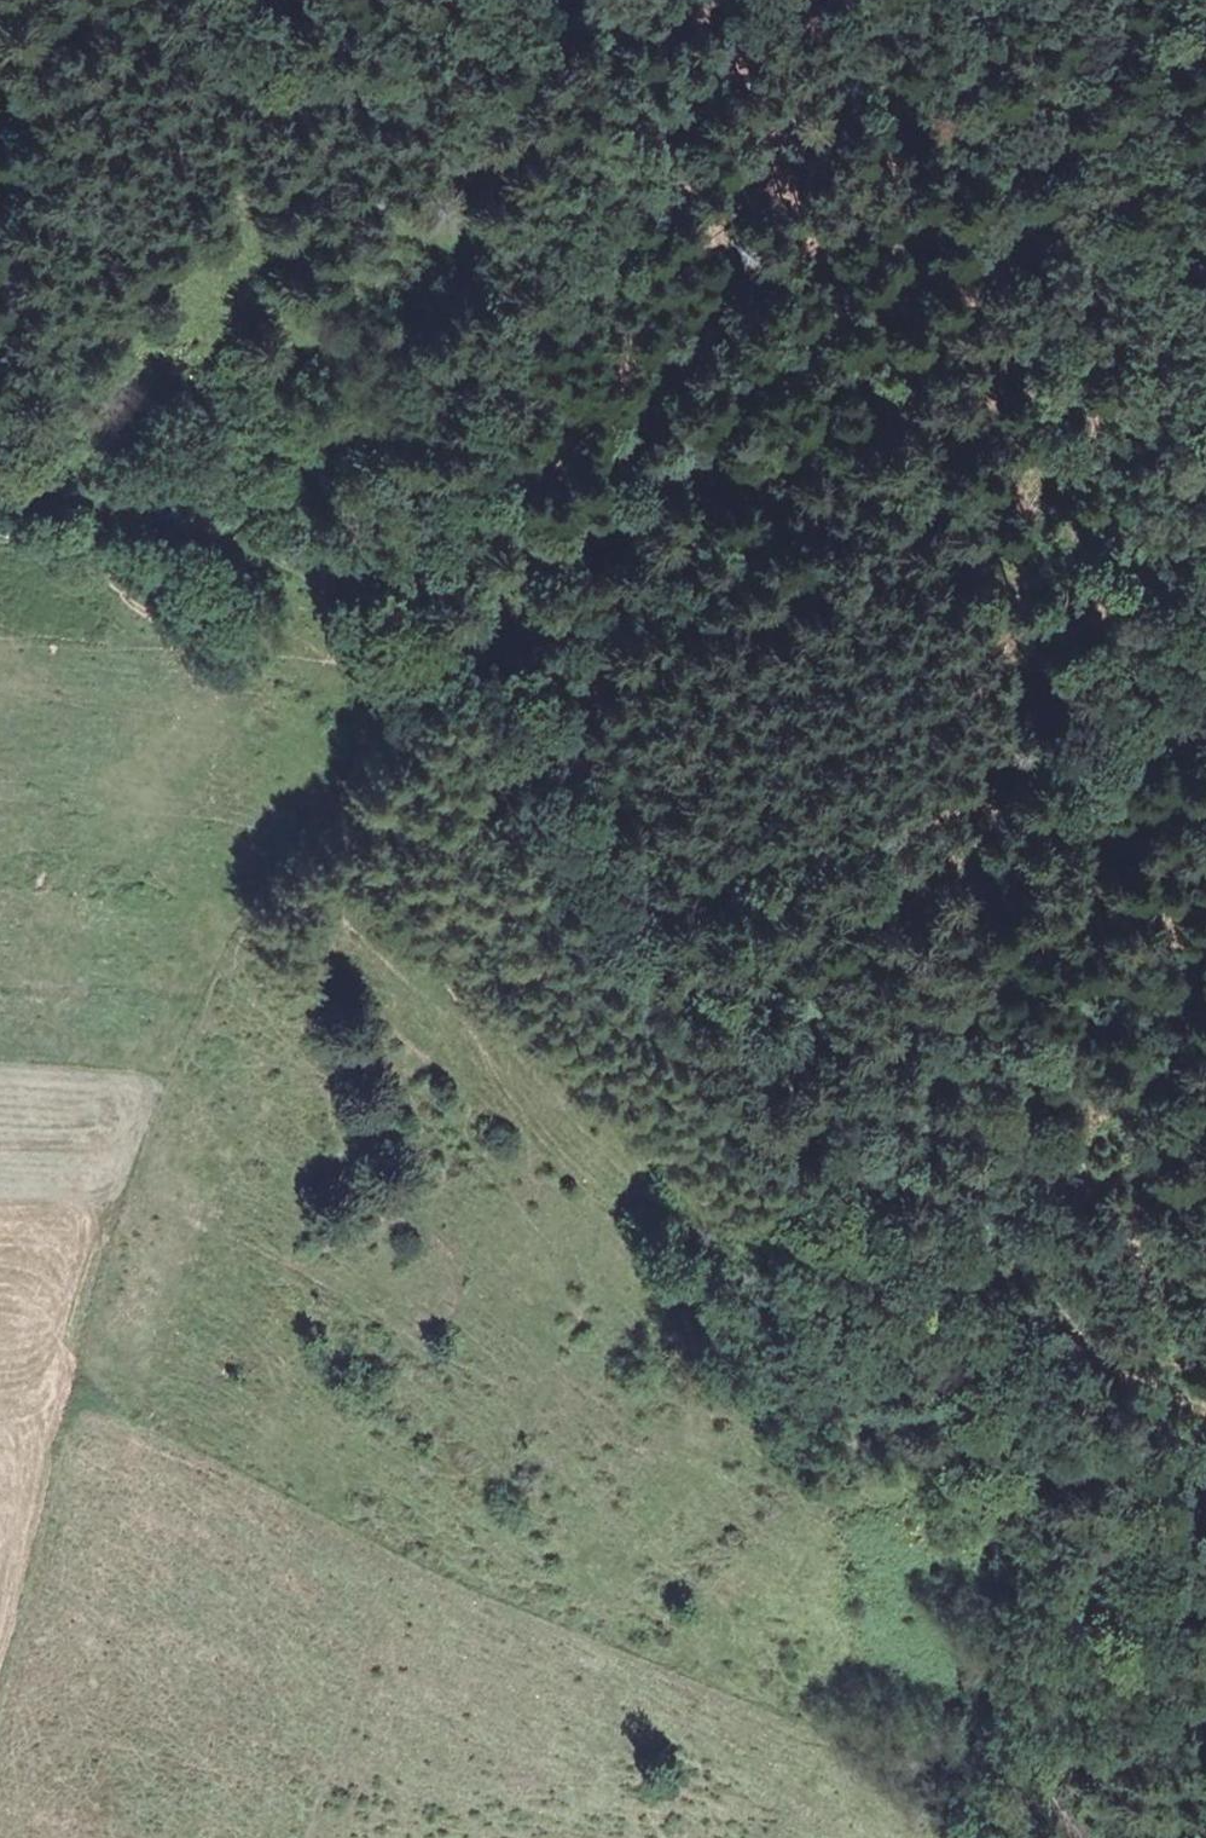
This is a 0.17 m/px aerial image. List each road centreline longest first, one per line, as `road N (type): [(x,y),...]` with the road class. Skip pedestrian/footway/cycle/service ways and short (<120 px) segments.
road 1 (track): [(0,458),(444,613),(542,703),(814,1145),(946,1271)]
road 2 (track): [(946,1271),(1205,1413)]

